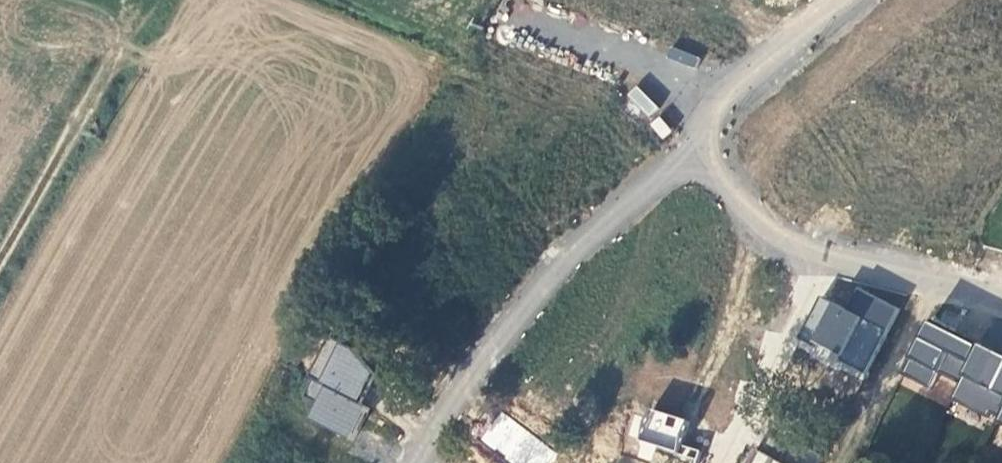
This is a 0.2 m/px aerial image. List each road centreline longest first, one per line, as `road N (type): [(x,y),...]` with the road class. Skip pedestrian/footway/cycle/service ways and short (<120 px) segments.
road 1 (residential): [(699,153),(563,254),(410,462)]
road 2 (track): [(0,255),(125,37)]
road 3 (residential): [(721,462),(836,255)]
road 4 (residential): [(507,8),(645,60),(690,85),(707,110)]
road 5 (residential): [(699,153),(770,232),(836,255)]
road 6 (residential): [(840,0),(707,110)]
road 7 (residential): [(836,255),(1001,302)]

